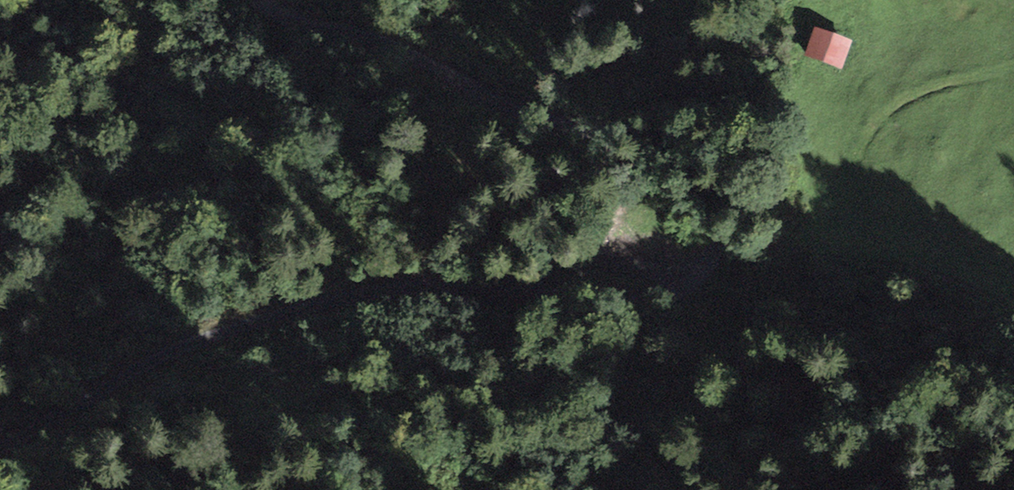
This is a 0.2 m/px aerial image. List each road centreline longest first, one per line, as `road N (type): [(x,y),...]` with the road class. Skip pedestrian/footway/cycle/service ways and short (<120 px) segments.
road 1 (track): [(276,0),(564,125),(672,159),(715,211),(718,242),(689,284),(661,295),(426,286),(375,291),(225,330),(74,400),(0,446)]
road 2 (track): [(572,128),(662,112),(709,114),(765,124),(827,166),(848,166),(901,102),(1013,67)]
road 3 (track): [(698,191),(752,210),(808,262),(929,278),(1013,313)]

